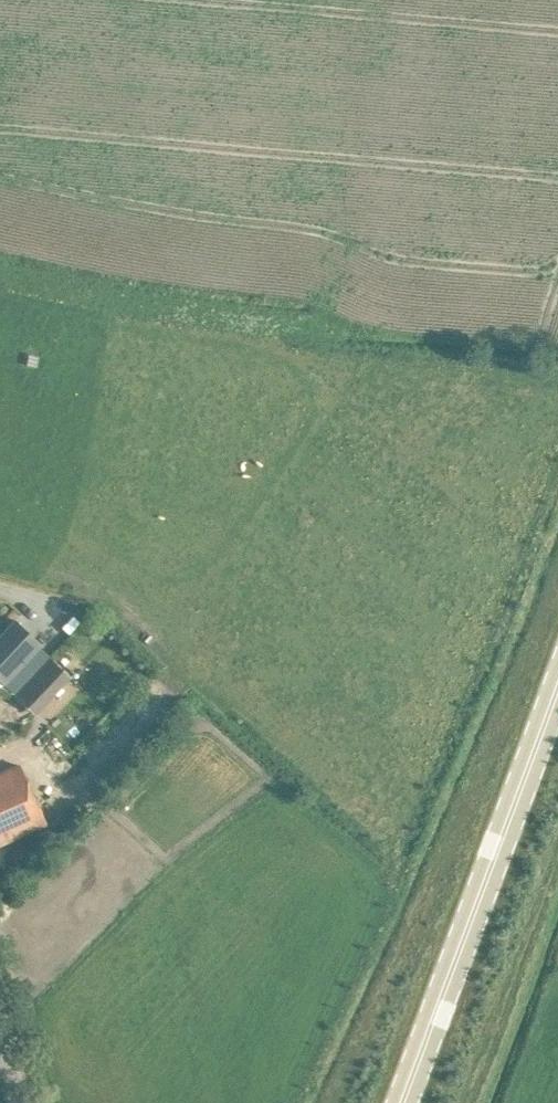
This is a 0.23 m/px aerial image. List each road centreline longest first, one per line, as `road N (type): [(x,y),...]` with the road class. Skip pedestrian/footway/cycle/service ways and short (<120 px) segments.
road 1 (primary): [(401,1102),(557,684)]

